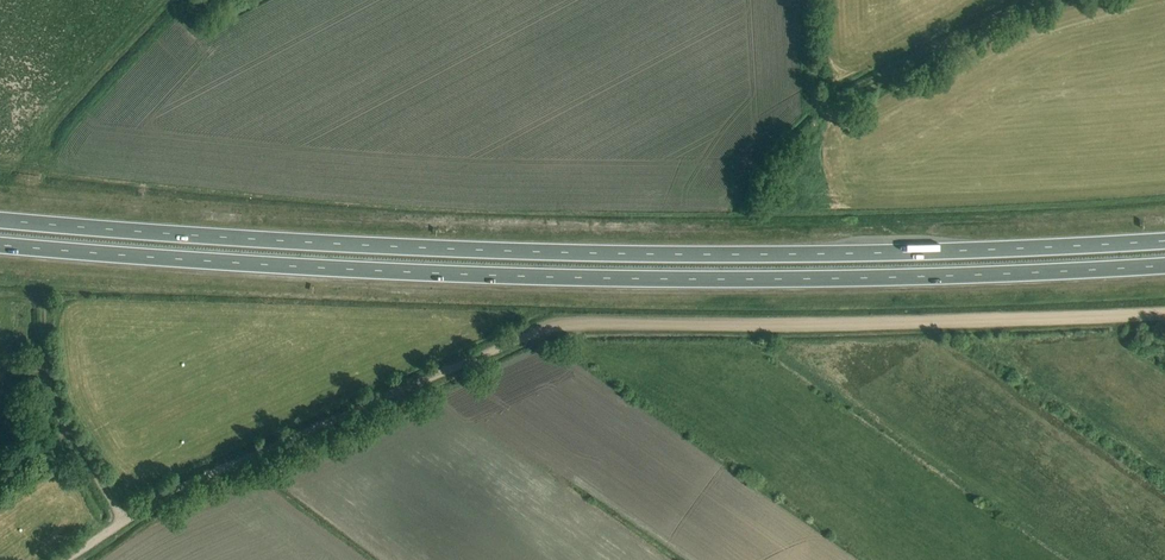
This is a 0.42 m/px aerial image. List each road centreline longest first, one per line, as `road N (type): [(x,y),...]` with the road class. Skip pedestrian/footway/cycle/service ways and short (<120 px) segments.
road 1 (trunk): [(1164,242),(696,256),(296,242),(0,221)]
road 2 (trunk): [(0,246),(411,274),(693,280),(1164,267)]
road 3 (track): [(69,559),(162,497),(545,329),(1164,314)]
road 4 (track): [(809,0),(813,95),(828,104),(1029,0)]
road 5 (track): [(126,520),(62,422),(45,381),(41,305)]

